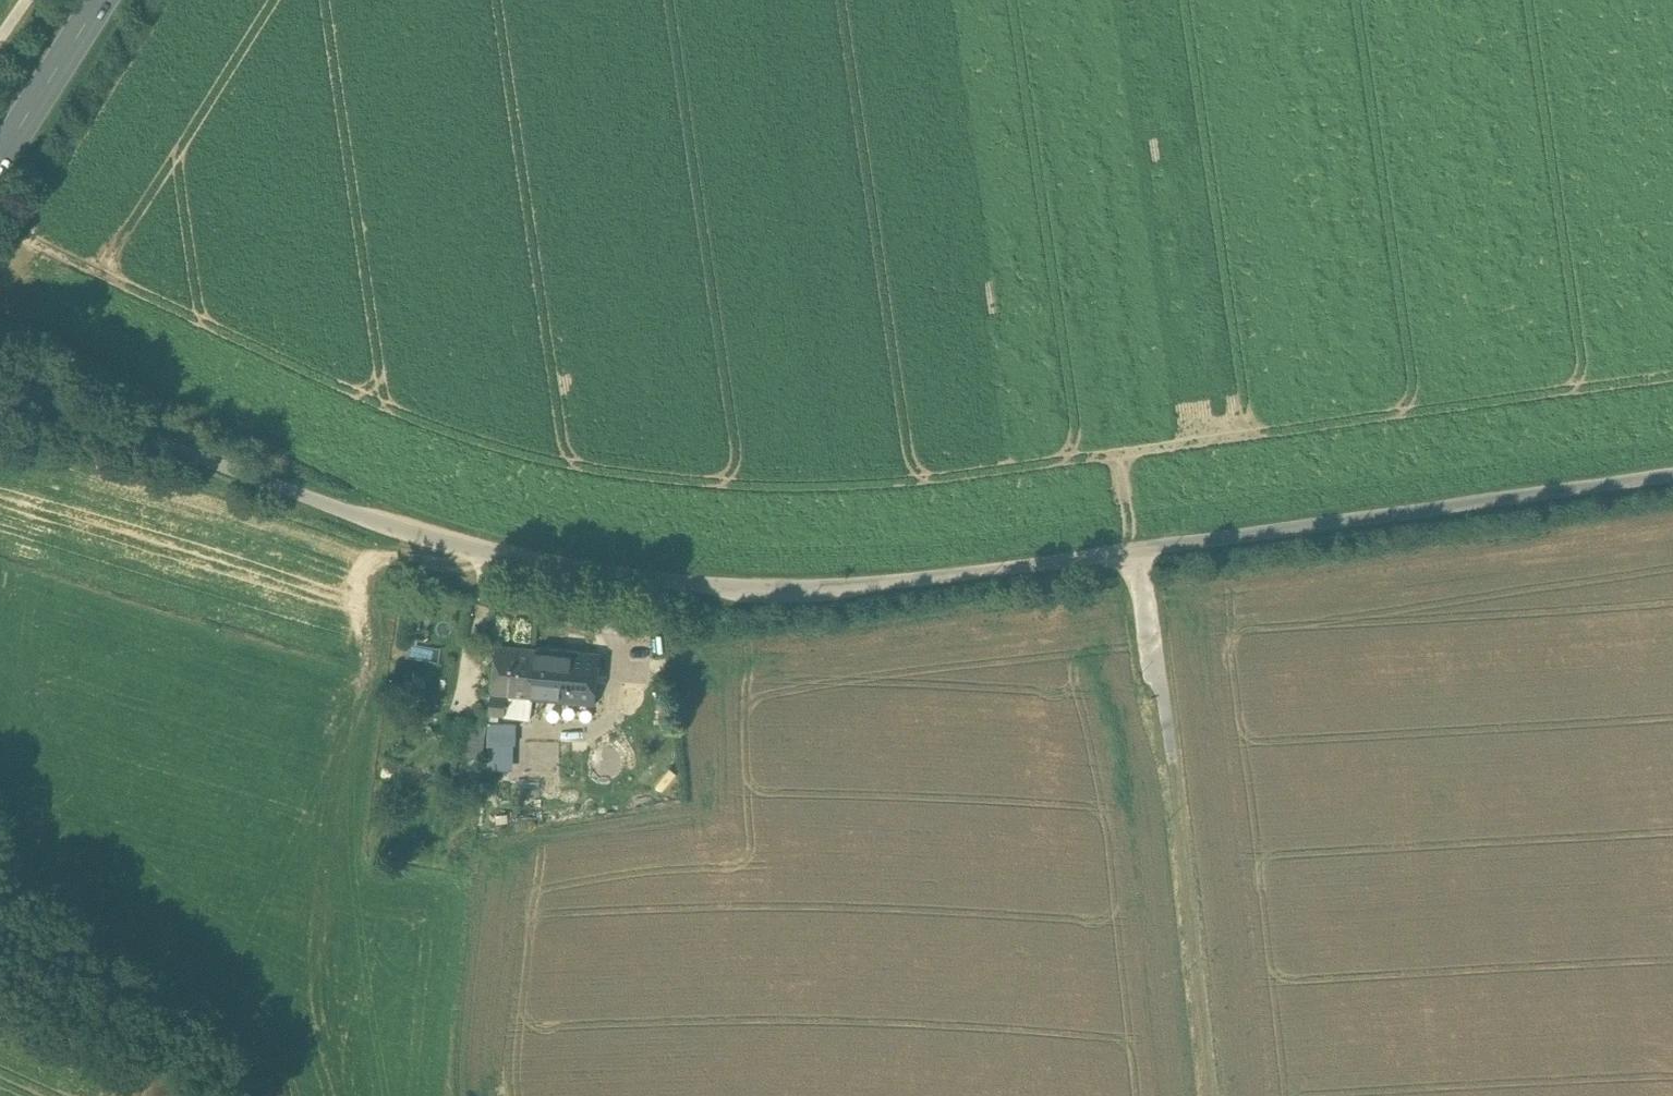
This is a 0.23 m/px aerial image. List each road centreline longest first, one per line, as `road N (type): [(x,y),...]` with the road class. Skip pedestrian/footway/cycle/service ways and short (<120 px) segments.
road 1 (track): [(0,380),(429,529),(579,564),(782,587),(1672,472)]
road 2 (track): [(1138,543),(1206,1095)]
road 3 (primary): [(102,0),(0,161)]
road 4 (track): [(490,543),(471,672)]

